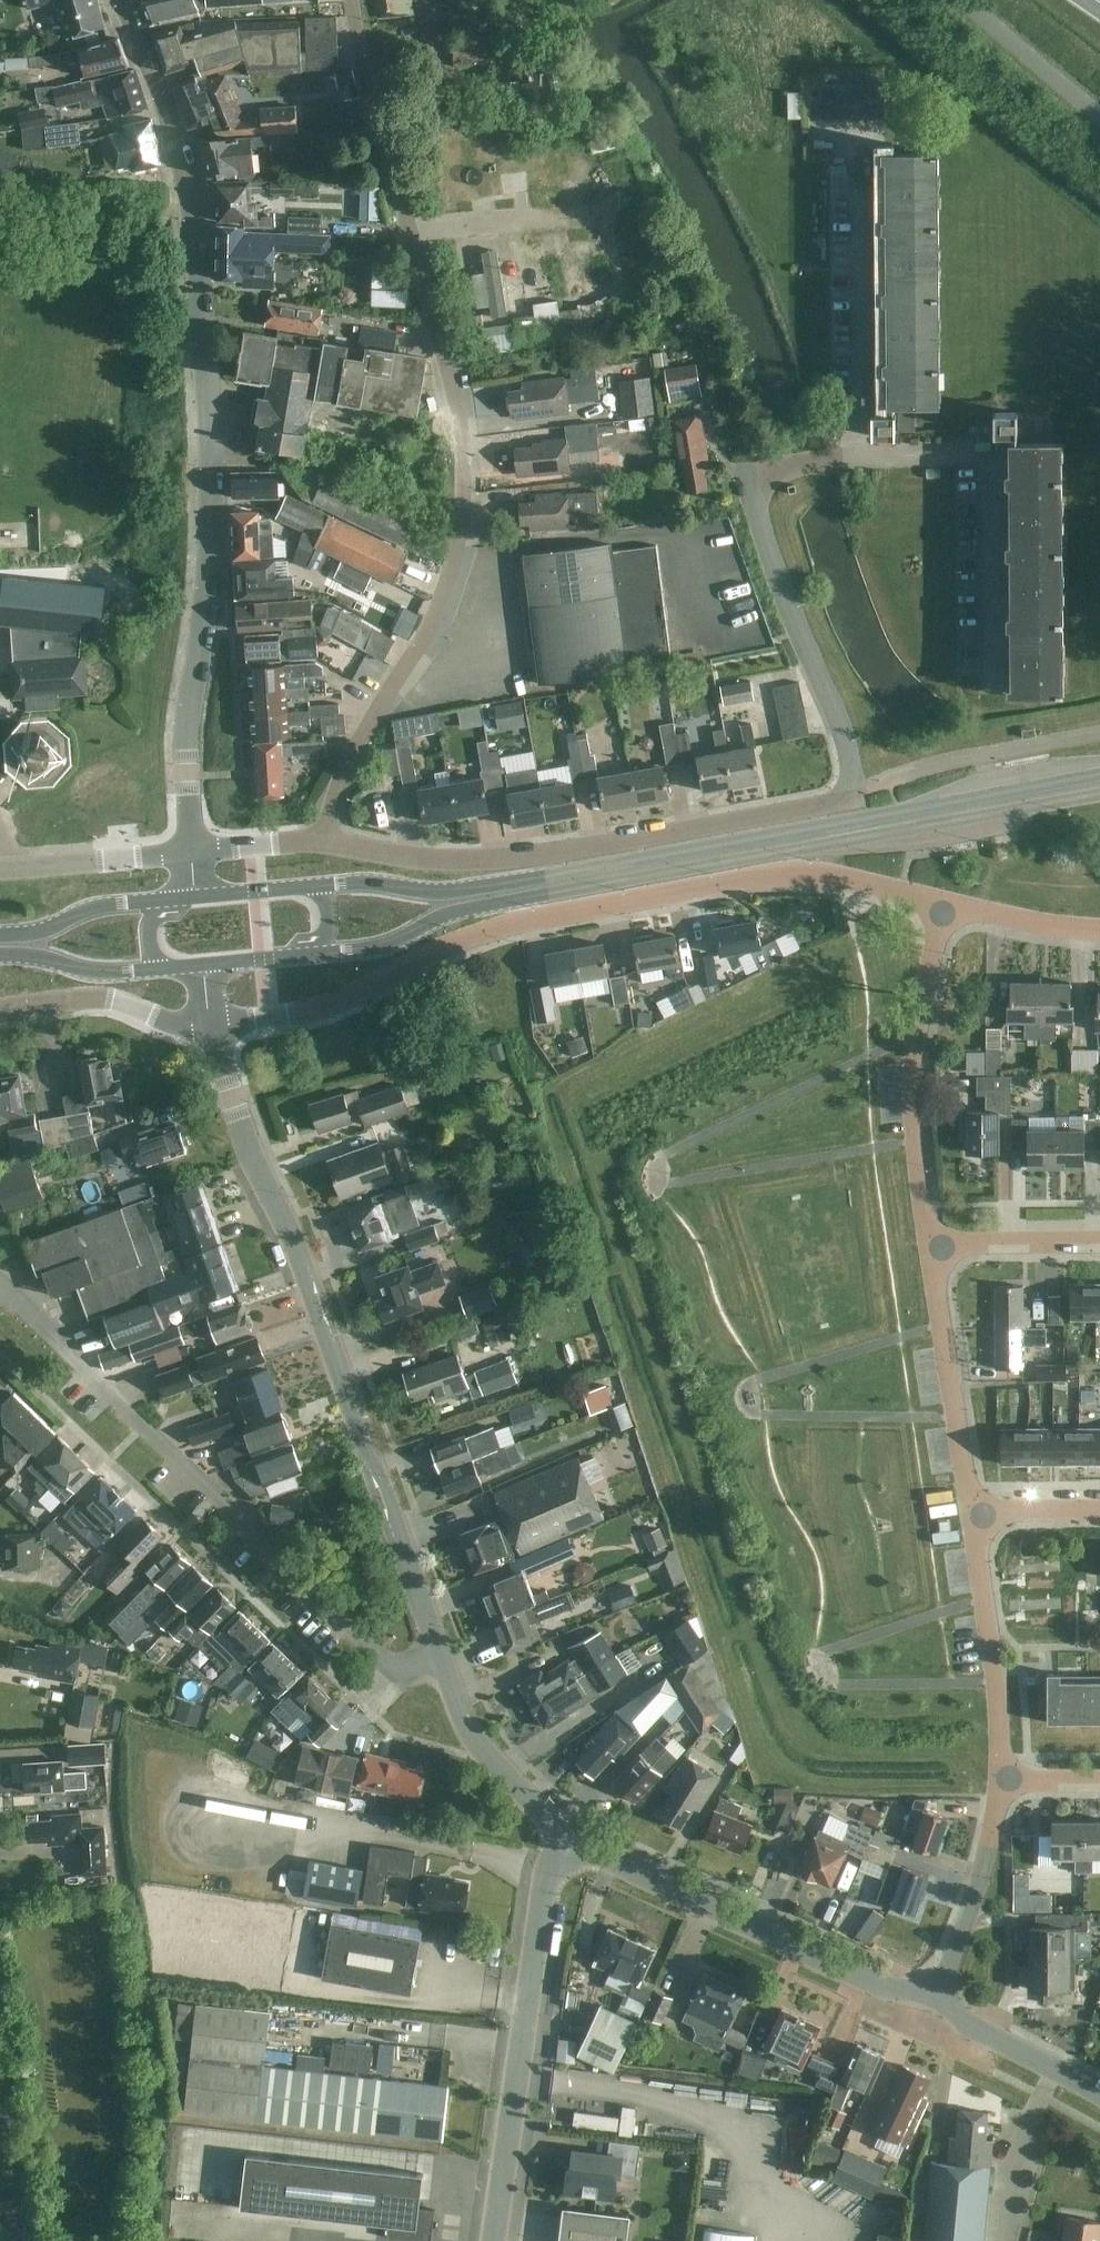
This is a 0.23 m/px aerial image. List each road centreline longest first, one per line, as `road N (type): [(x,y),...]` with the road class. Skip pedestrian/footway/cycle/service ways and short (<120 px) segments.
road 1 (residential): [(320,839),(375,710),(426,646),(451,582),(461,518),(440,355),(363,94),(348,0)]
road 2 (unclassified): [(194,852),(186,777),(210,534),(198,256),(174,135),(123,0)]
road 3 (secondary): [(306,956),(398,940),(449,911),(1099,794)]
road 4 (secondary): [(1099,776),(566,873),(450,889),(362,881),(308,885)]
road 5 (residential): [(218,1028),(338,1002),(447,948),(522,922),(773,877),(833,878),(944,906)]
road 6 (unclassified): [(444,1663),(310,1280),(233,1096),(218,1028)]
road 7 (residential): [(444,1663),(381,1658),(0,1290)]
road 8 (unclassified): [(320,839),(427,857),(529,857),(852,798)]
road 9 (residential): [(852,798),(839,725),(750,484),(773,472),(863,458)]
road 10 (unclassified): [(932,2000),(881,1989),(683,1903),(596,1854),(563,1850)]
road 11 (unclassified): [(494,2240),(548,1870),(563,1850)]
road 12 (unclassified): [(925,1256),(904,1145),(899,1051),(944,906)]
road 13 (unclassified): [(1000,1785),(968,1514)]
road 14 (unclassified): [(968,1514),(925,1256)]
road 15 (unclassified): [(932,2000),(974,1891),(1000,1785)]
road 16 (unclassified): [(563,1850),(543,1811),(466,1726),(444,1663)]
road 17 (residential): [(0,1010),(102,998),(184,1027),(218,1028)]
road 18 (unclassified): [(0,868),(194,852)]
road 19 (unclassified): [(1099,2093),(932,2000)]
road 20 (secondary): [(175,896),(104,903),(38,930),(0,934)]
road 21 (residential): [(925,1256),(1099,1252)]
road 22 (secondary): [(0,955),(103,974),(160,970)]
road 23 (residential): [(944,906),(1099,931)]
road 24 (residential): [(18,2240),(0,2102)]
road 25 (residential): [(1099,1513),(968,1514)]
road 26 (unclassified): [(194,852),(320,839)]

